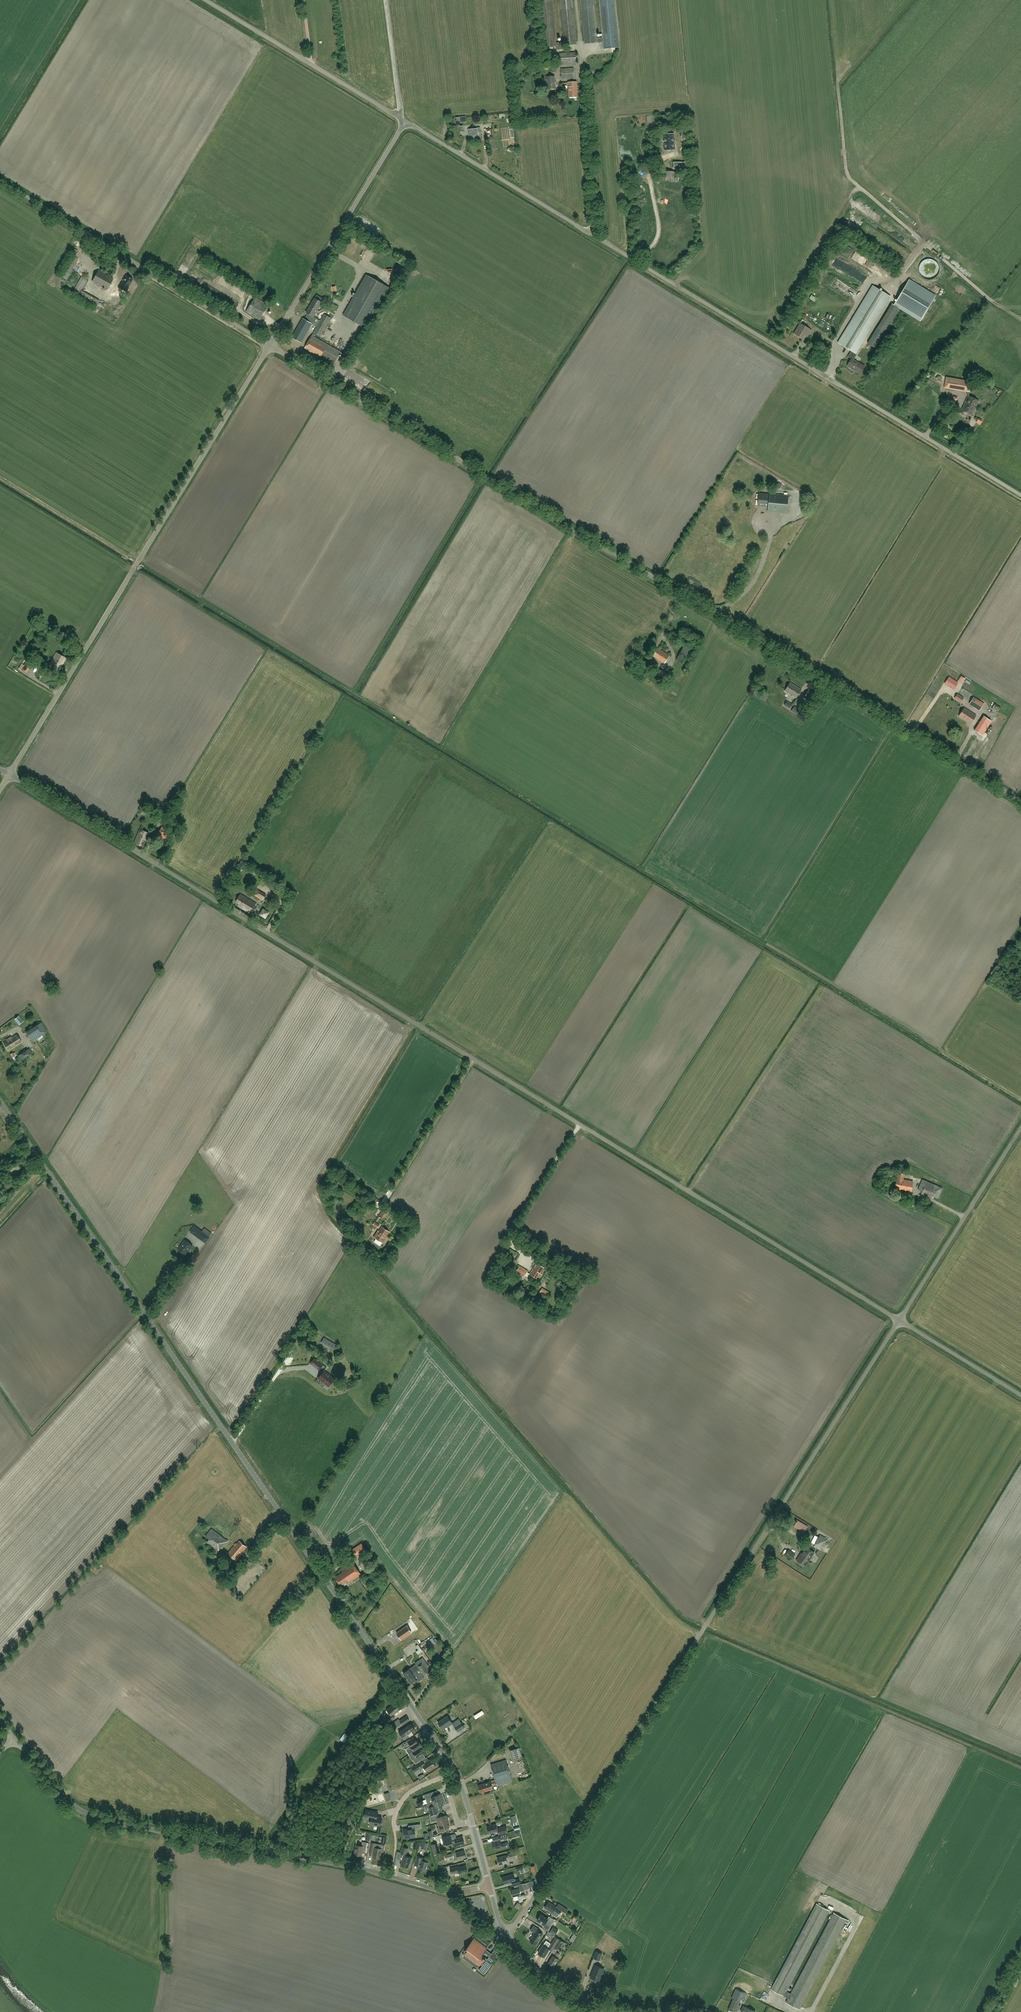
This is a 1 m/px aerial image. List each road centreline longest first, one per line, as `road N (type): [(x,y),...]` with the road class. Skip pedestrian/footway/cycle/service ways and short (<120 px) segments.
road 1 (unclassified): [(901,1320),(9,774)]
road 2 (unclassified): [(1020,800),(270,345)]
road 3 (tertiary): [(454,1770),(0,1102)]
road 4 (unclassified): [(505,1932),(901,1320)]
road 5 (unclassified): [(1020,495),(406,121)]
road 6 (unclassified): [(490,1886),(448,1892),(101,1820),(66,1799),(13,1737)]
road 7 (unclassified): [(9,774),(270,345)]
road 8 (unclassified): [(270,345),(0,181)]
road 9 (unclassified): [(270,345),(406,121)]
road 10 (unclassified): [(406,121),(206,0)]
road 11 (unclassified): [(901,1320),(1020,1130)]
road 12 (tertiary): [(624,2011),(543,1979),(505,1932)]
road 13 (unclassified): [(1020,1395),(901,1320)]
road 14 (tertiary): [(490,1886),(454,1770)]

